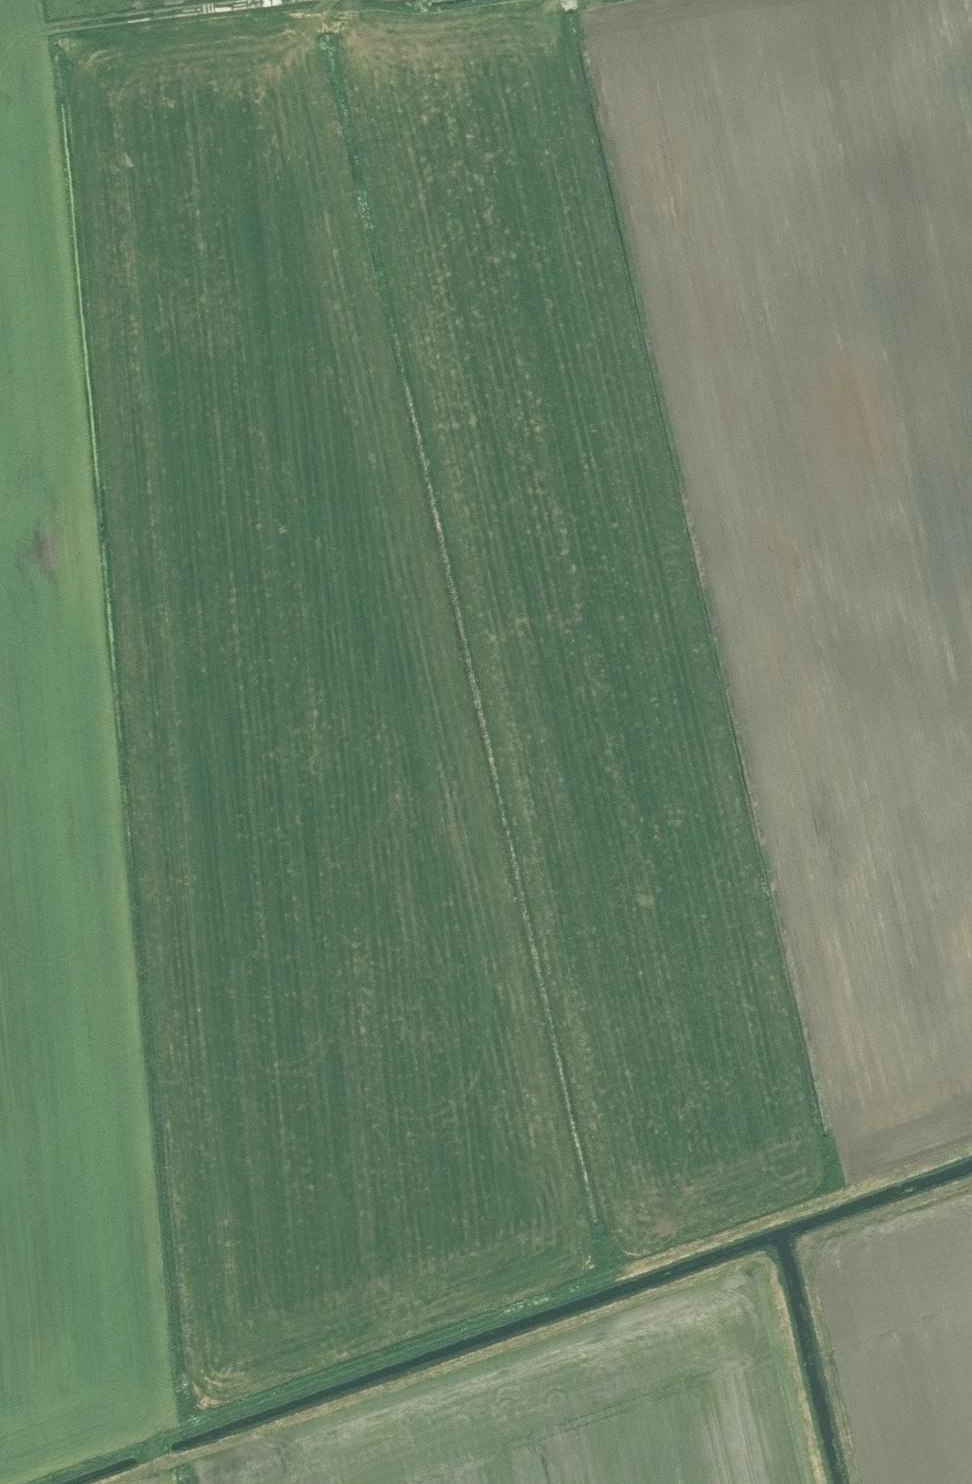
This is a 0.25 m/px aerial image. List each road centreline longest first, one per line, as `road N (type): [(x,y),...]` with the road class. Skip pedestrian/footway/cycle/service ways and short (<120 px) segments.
road 1 (unclassified): [(60,28),(270,0)]

